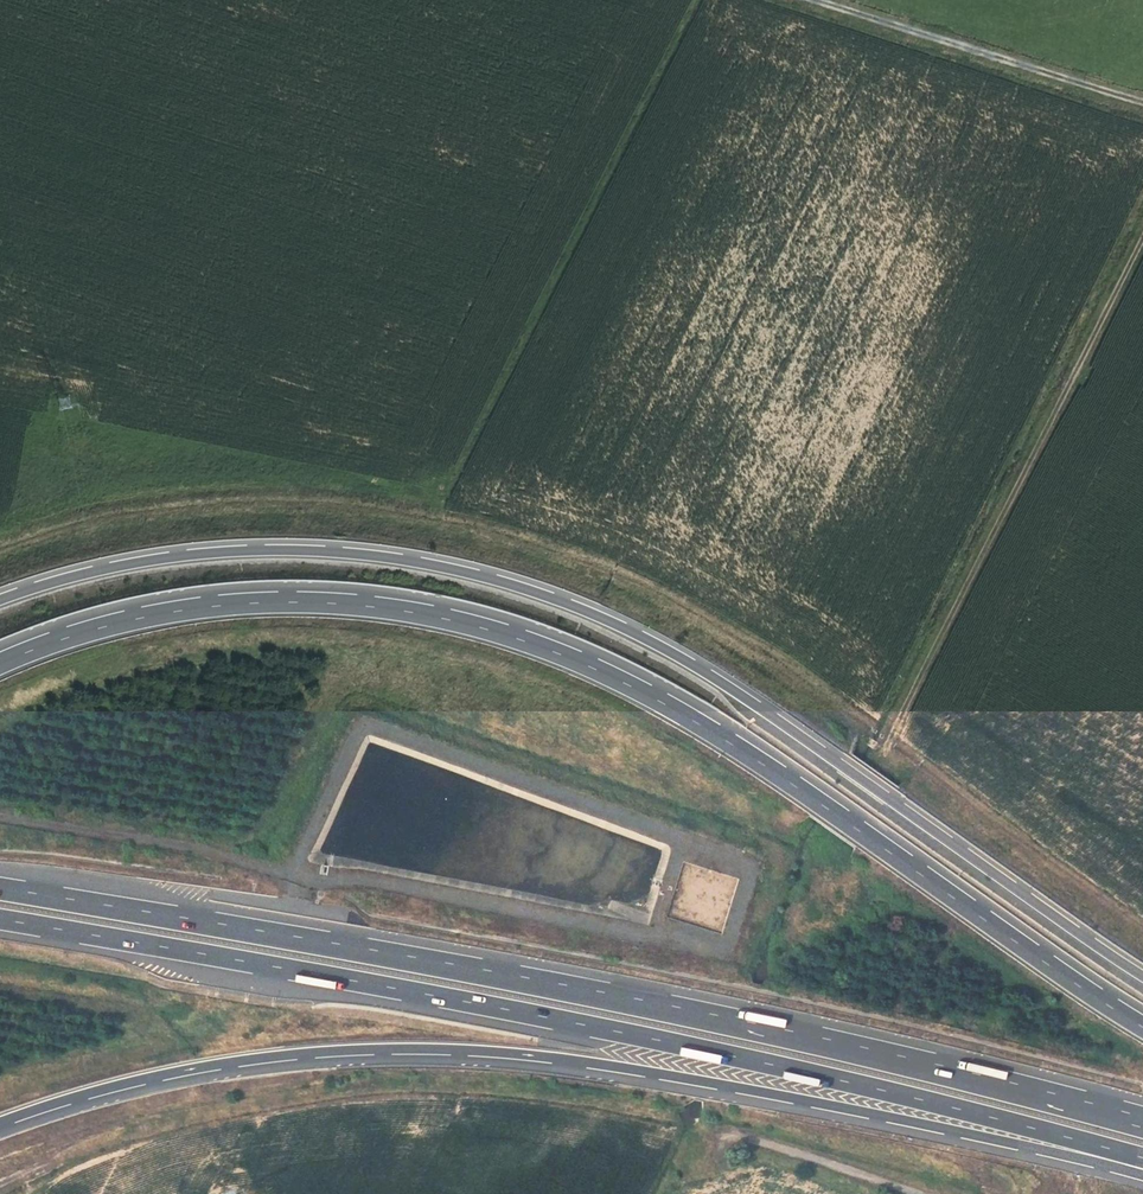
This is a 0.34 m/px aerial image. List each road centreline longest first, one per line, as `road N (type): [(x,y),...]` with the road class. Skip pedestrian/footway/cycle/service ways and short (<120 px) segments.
road 1 (motorway): [(1142,1026),(721,736),(522,639),(408,611),(254,602),(140,617),(0,664)]
road 2 (motorway): [(1142,975),(712,675),(615,623),(521,586),(385,557),(249,550),(118,566),(0,600)]
road 3 (motorway): [(0,919),(594,1027),(909,1096),(1142,1158)]
road 4 (motorway): [(1142,1121),(703,1013),(0,890)]
road 5 (motorway): [(0,1122),(218,1065),(426,1050),(599,1065),(1142,1163)]
road 6 (track): [(1142,244),(893,737)]
road 7 (track): [(820,0),(1142,100)]
road 8 (track): [(0,815),(200,848),(291,873)]
road 9 (unclassified): [(909,1193),(755,1142)]

